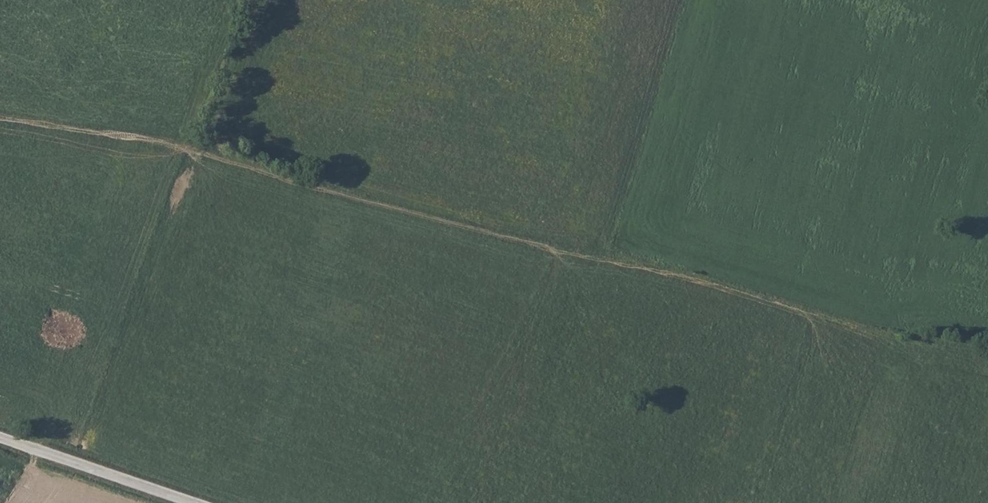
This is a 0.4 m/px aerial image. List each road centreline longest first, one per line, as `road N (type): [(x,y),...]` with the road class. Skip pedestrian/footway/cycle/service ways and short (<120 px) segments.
road 1 (unclassified): [(0,437),(190,502)]

